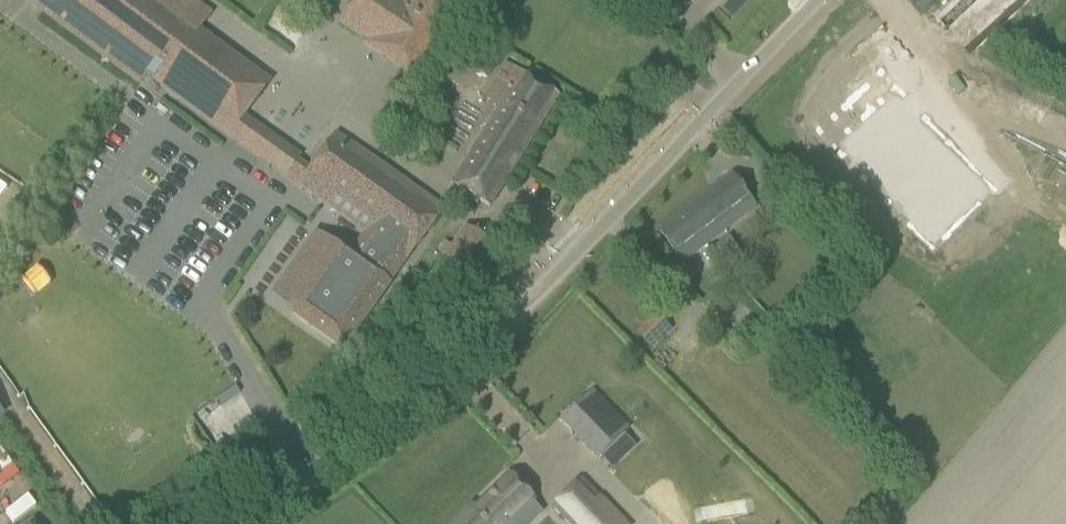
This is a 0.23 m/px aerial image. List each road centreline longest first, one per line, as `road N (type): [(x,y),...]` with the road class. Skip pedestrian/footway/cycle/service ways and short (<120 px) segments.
road 1 (unclassified): [(246,523),(499,331),(821,0)]

